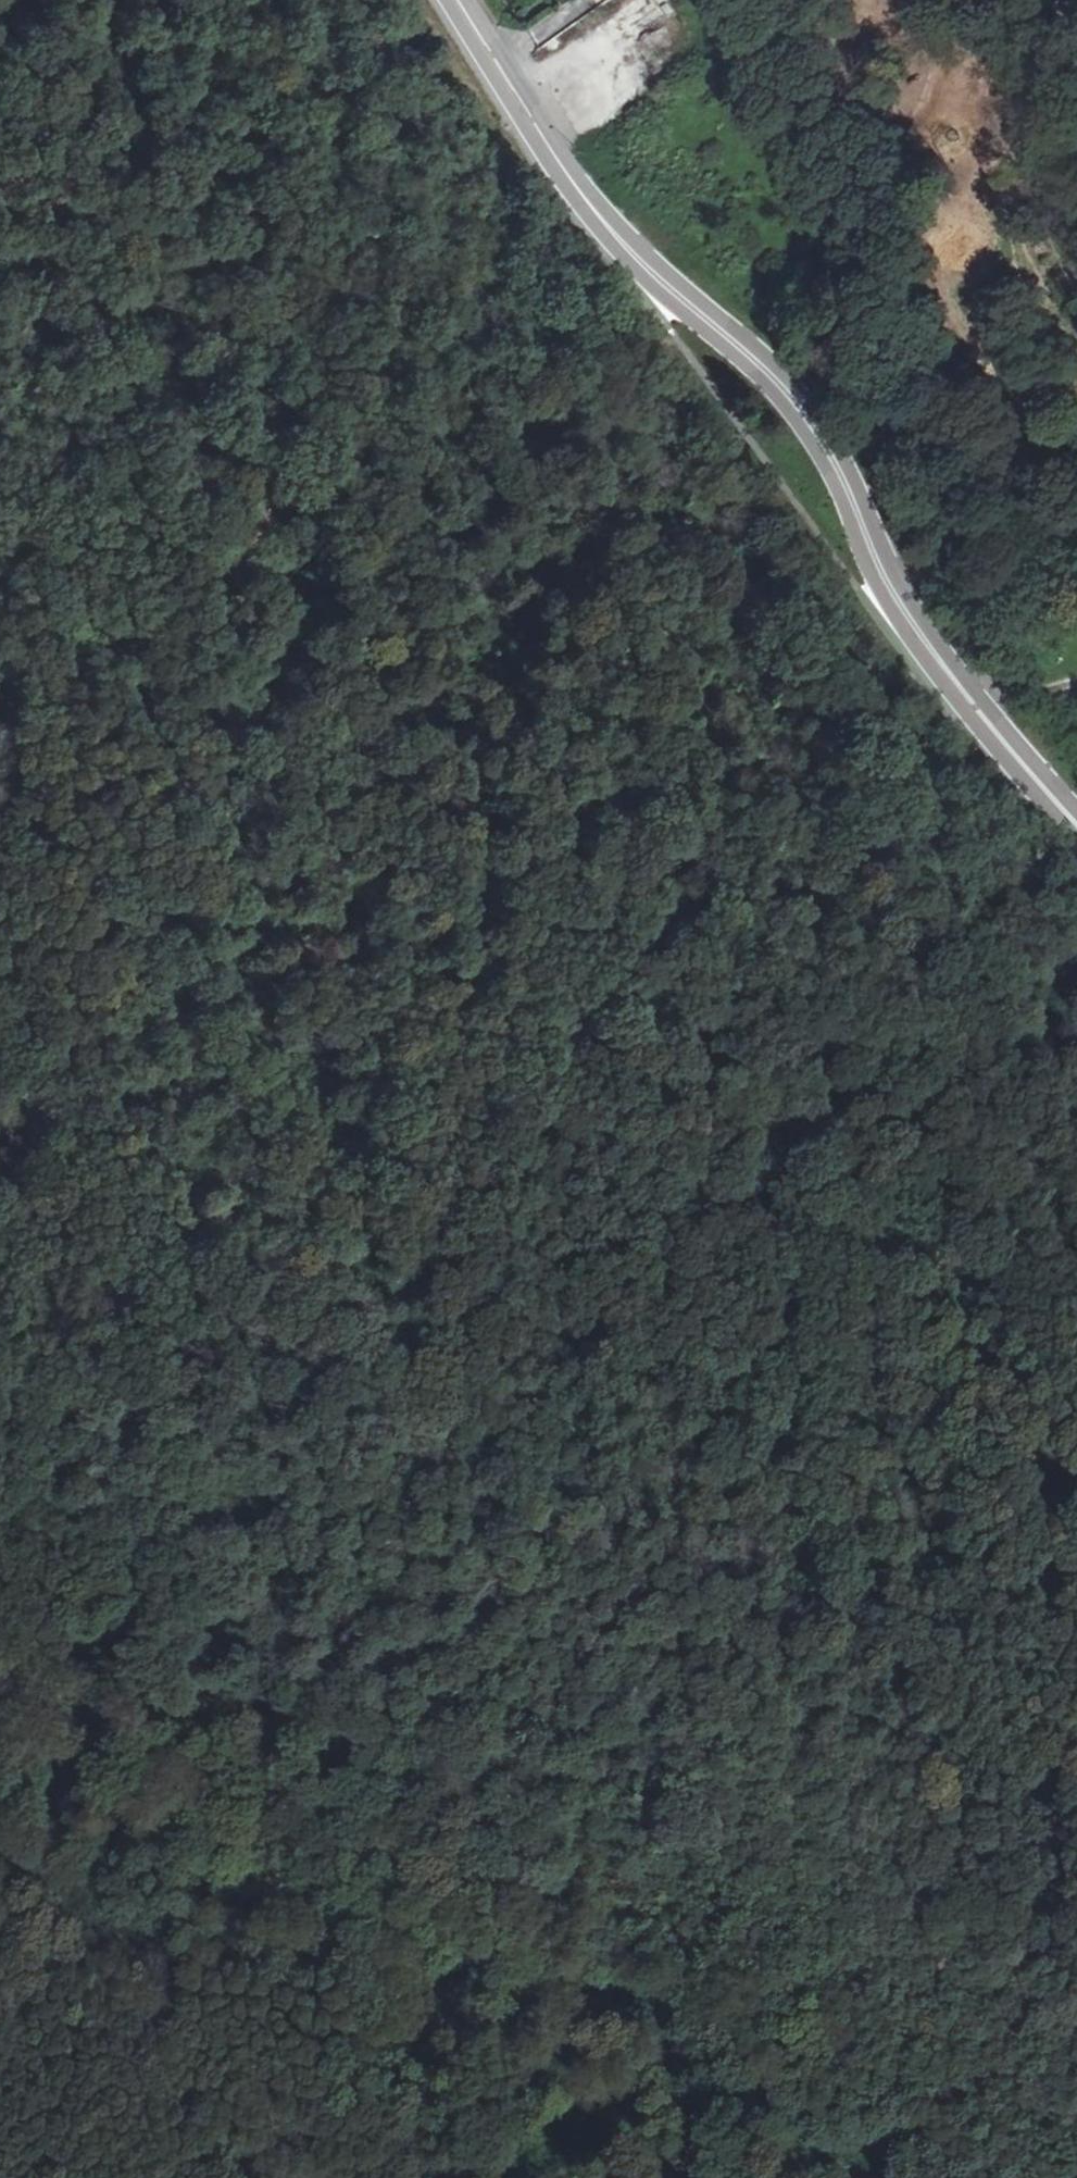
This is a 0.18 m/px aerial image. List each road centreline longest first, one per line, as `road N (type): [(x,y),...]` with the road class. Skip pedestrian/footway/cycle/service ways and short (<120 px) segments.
road 1 (tertiary): [(1076,821),(924,640),(819,433),(785,388),(605,221),(458,0)]
road 2 (track): [(816,2177),(0,1767)]

